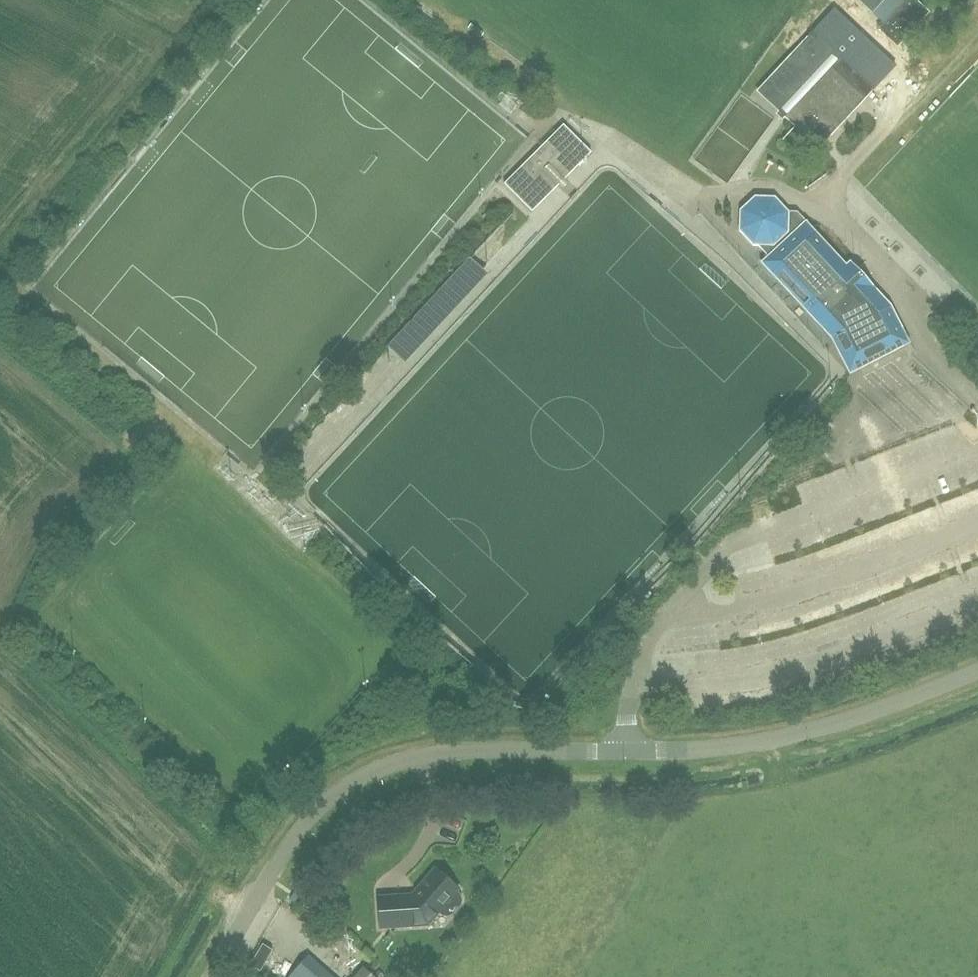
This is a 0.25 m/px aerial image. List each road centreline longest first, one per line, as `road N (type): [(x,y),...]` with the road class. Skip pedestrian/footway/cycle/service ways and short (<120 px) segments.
road 1 (unclassified): [(209,976),(285,853),(324,806),(362,778),(445,754),(682,752),(795,737),(977,671)]

